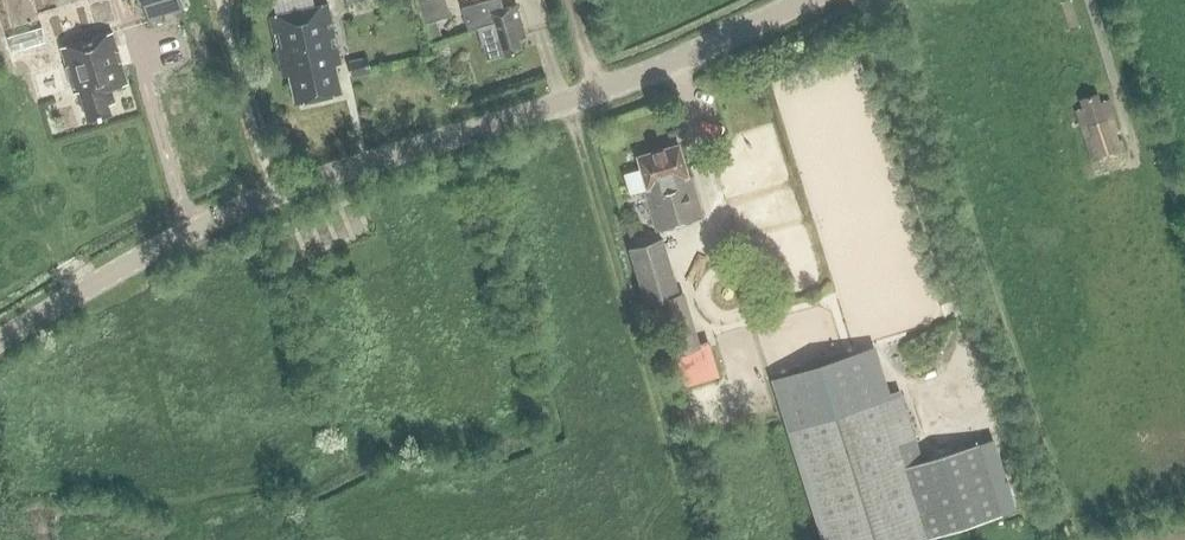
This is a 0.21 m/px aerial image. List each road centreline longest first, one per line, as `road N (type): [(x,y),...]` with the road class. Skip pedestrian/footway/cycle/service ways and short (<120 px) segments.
road 1 (tertiary): [(0,344),(193,227),(267,195),(567,102),(702,54),(815,0)]
road 2 (track): [(1074,539),(885,0)]
road 3 (track): [(704,539),(567,102)]

